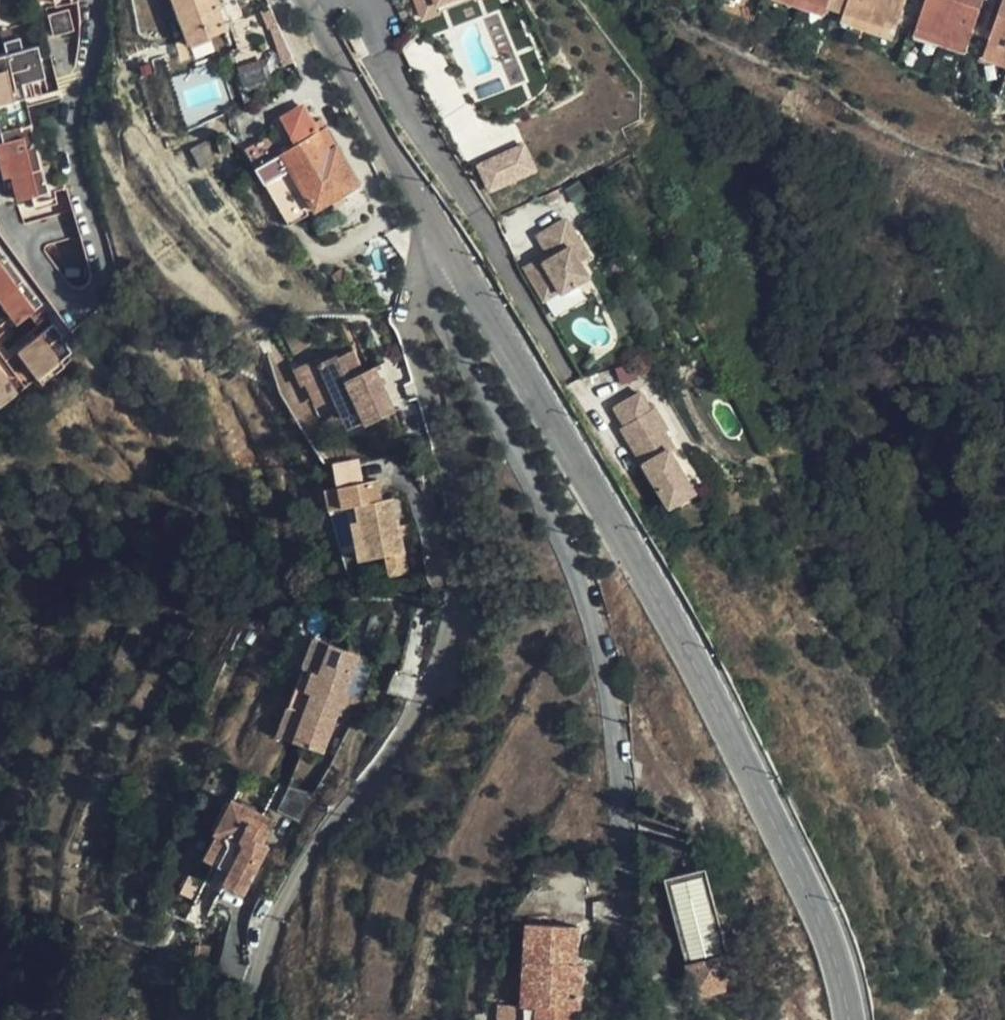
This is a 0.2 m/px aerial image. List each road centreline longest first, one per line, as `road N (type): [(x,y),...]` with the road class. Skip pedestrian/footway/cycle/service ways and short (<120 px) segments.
road 1 (tertiary): [(849,1019),(833,955),(741,755),(455,258)]
road 2 (residential): [(247,1019),(264,945),(333,815),(393,745),(445,653),(454,617),(457,500),(412,311),(427,281)]
road 3 (residential): [(614,1019),(619,824),(566,556),(427,281)]
road 4 (residential): [(364,0),(387,67),(571,383)]
road 5 (tertiary): [(455,258),(304,2)]

